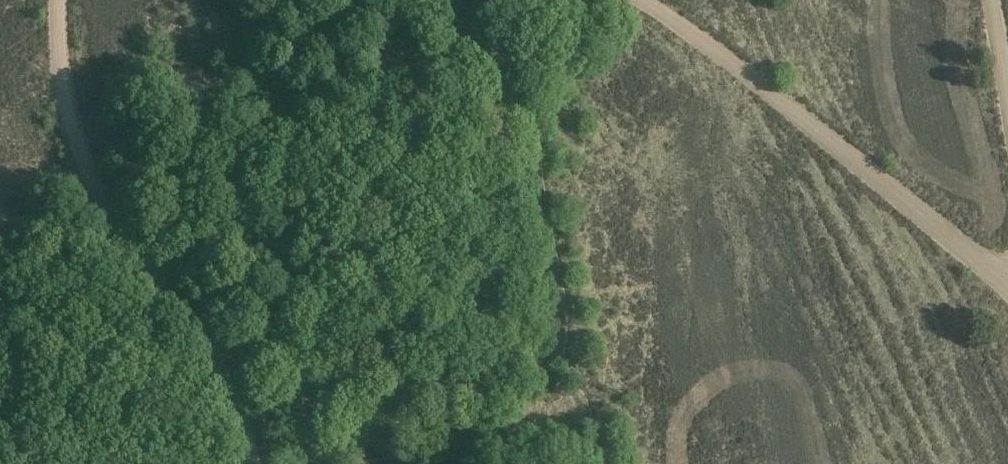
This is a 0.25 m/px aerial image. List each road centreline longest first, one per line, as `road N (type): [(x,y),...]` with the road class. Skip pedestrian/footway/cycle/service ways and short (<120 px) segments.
road 1 (track): [(62,0),(61,62),(82,154),(218,375),(248,463)]
road 2 (track): [(1007,282),(731,64),(633,0)]

